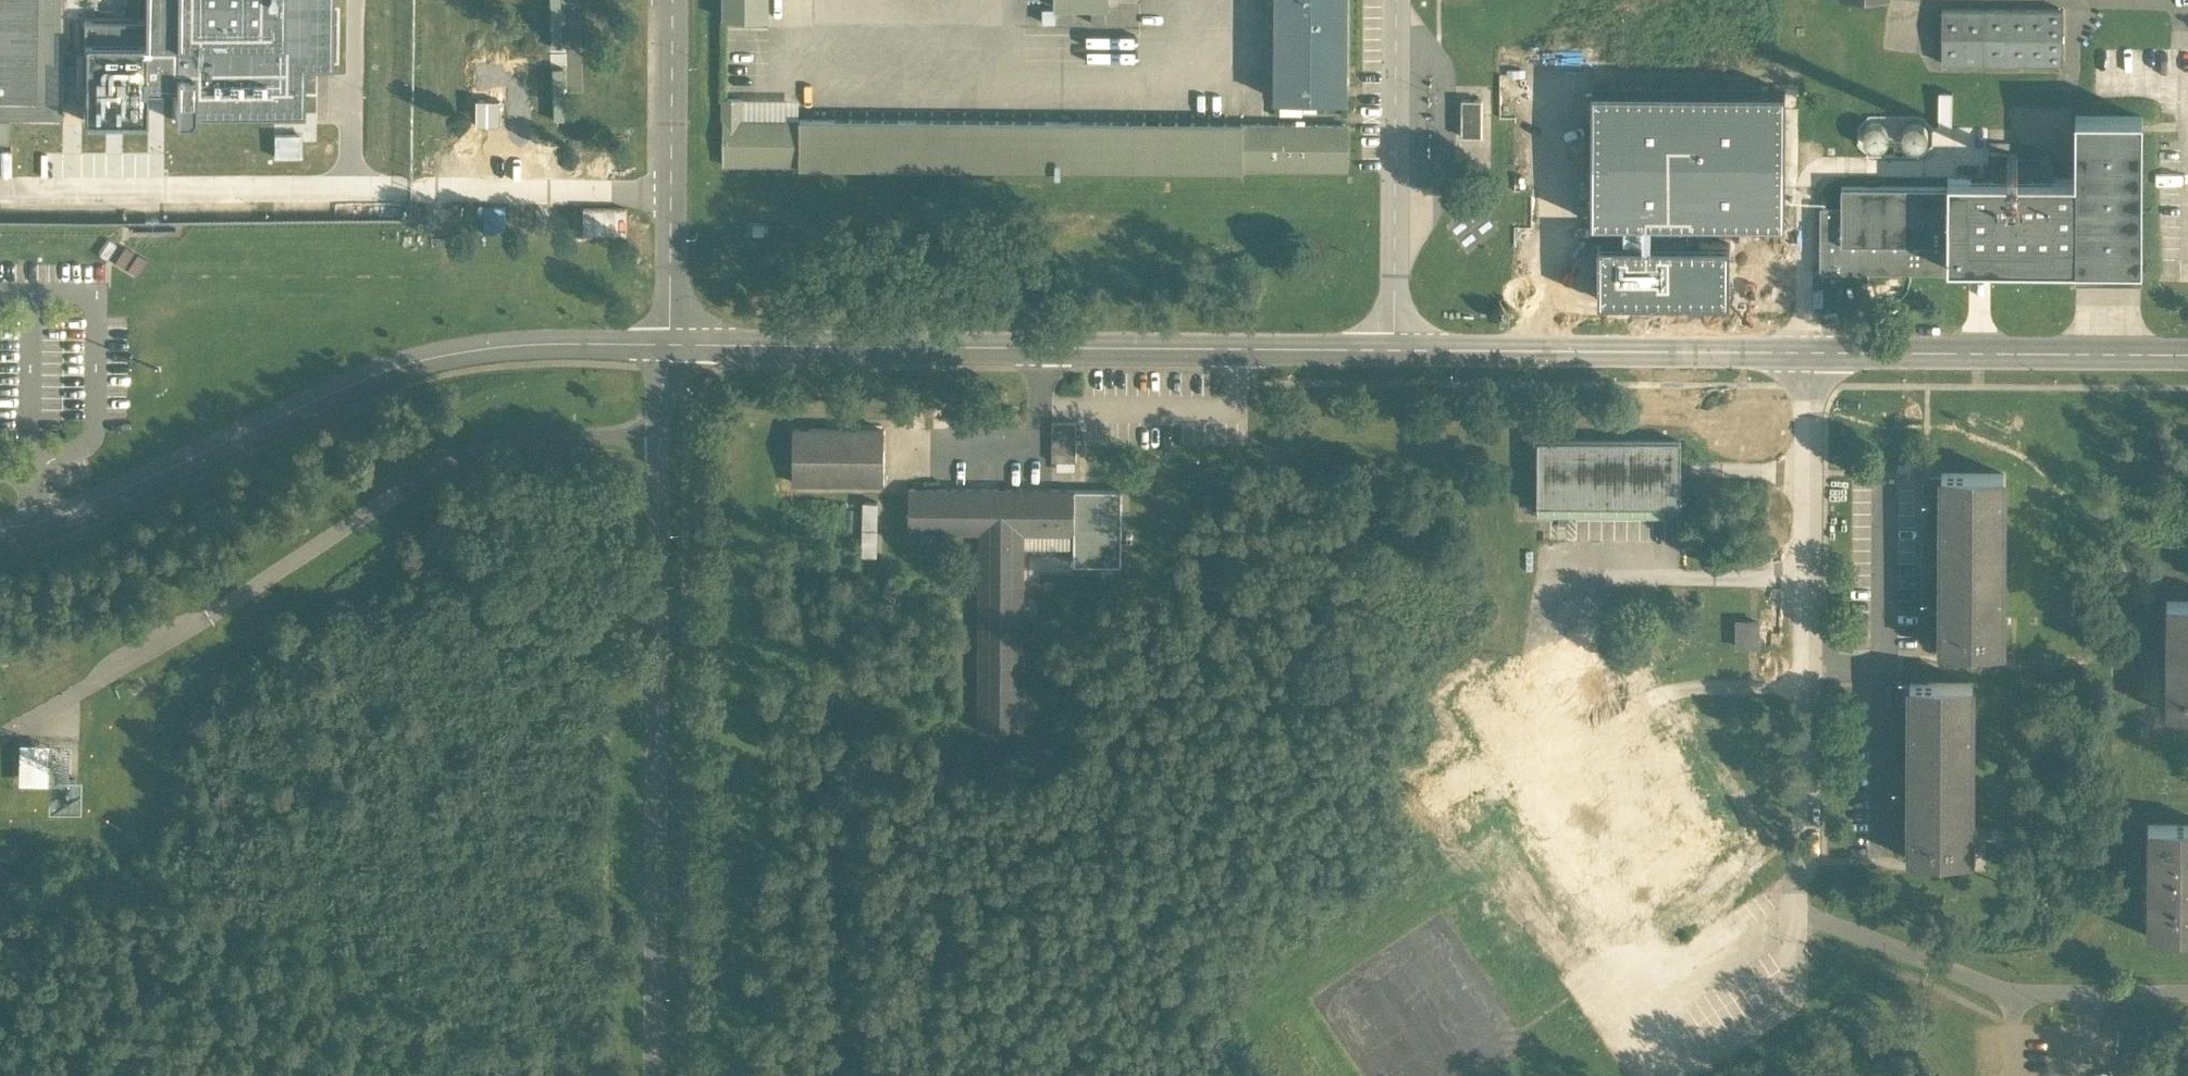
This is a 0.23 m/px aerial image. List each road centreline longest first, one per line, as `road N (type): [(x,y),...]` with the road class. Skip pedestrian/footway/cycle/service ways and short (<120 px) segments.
road 1 (unclassified): [(2187,355),(670,346)]

